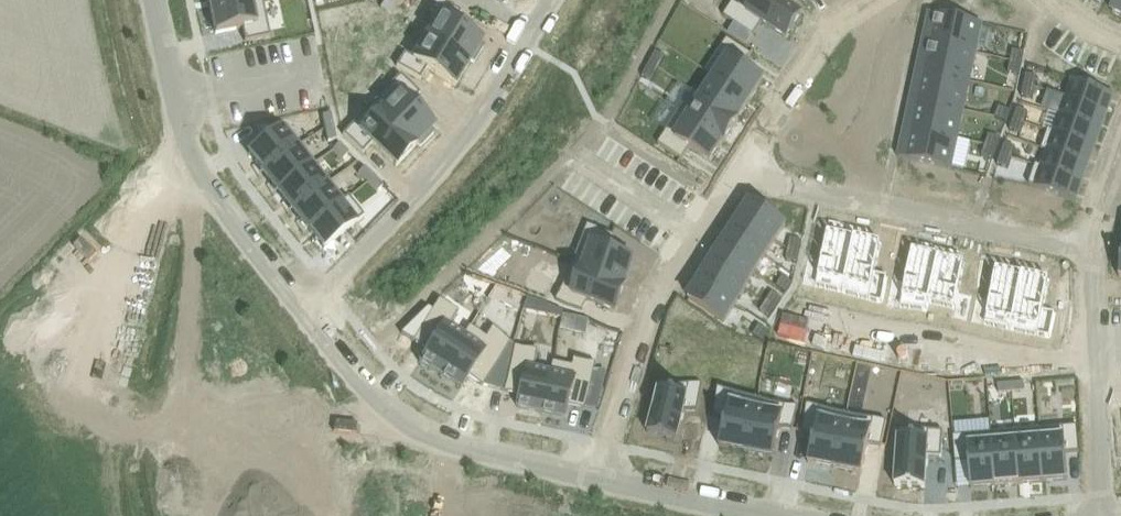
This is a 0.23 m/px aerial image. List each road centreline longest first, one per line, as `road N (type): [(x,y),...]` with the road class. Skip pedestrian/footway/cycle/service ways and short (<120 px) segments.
road 1 (tertiary): [(603,481),(456,447),(404,420),(356,377),(301,304)]
road 2 (residential): [(732,179),(1088,245)]
road 3 (residential): [(301,304),(466,142),(532,31)]
road 4 (residential): [(732,179),(650,301),(603,481)]
road 5 (residential): [(1100,515),(1088,245)]
road 6 (residential): [(871,0),(833,26),(732,179)]
road 7 (tertiary): [(301,304),(187,166)]
road 8 (tertiary): [(770,515),(603,481)]
road 9 (tertiary): [(187,166),(153,0)]

